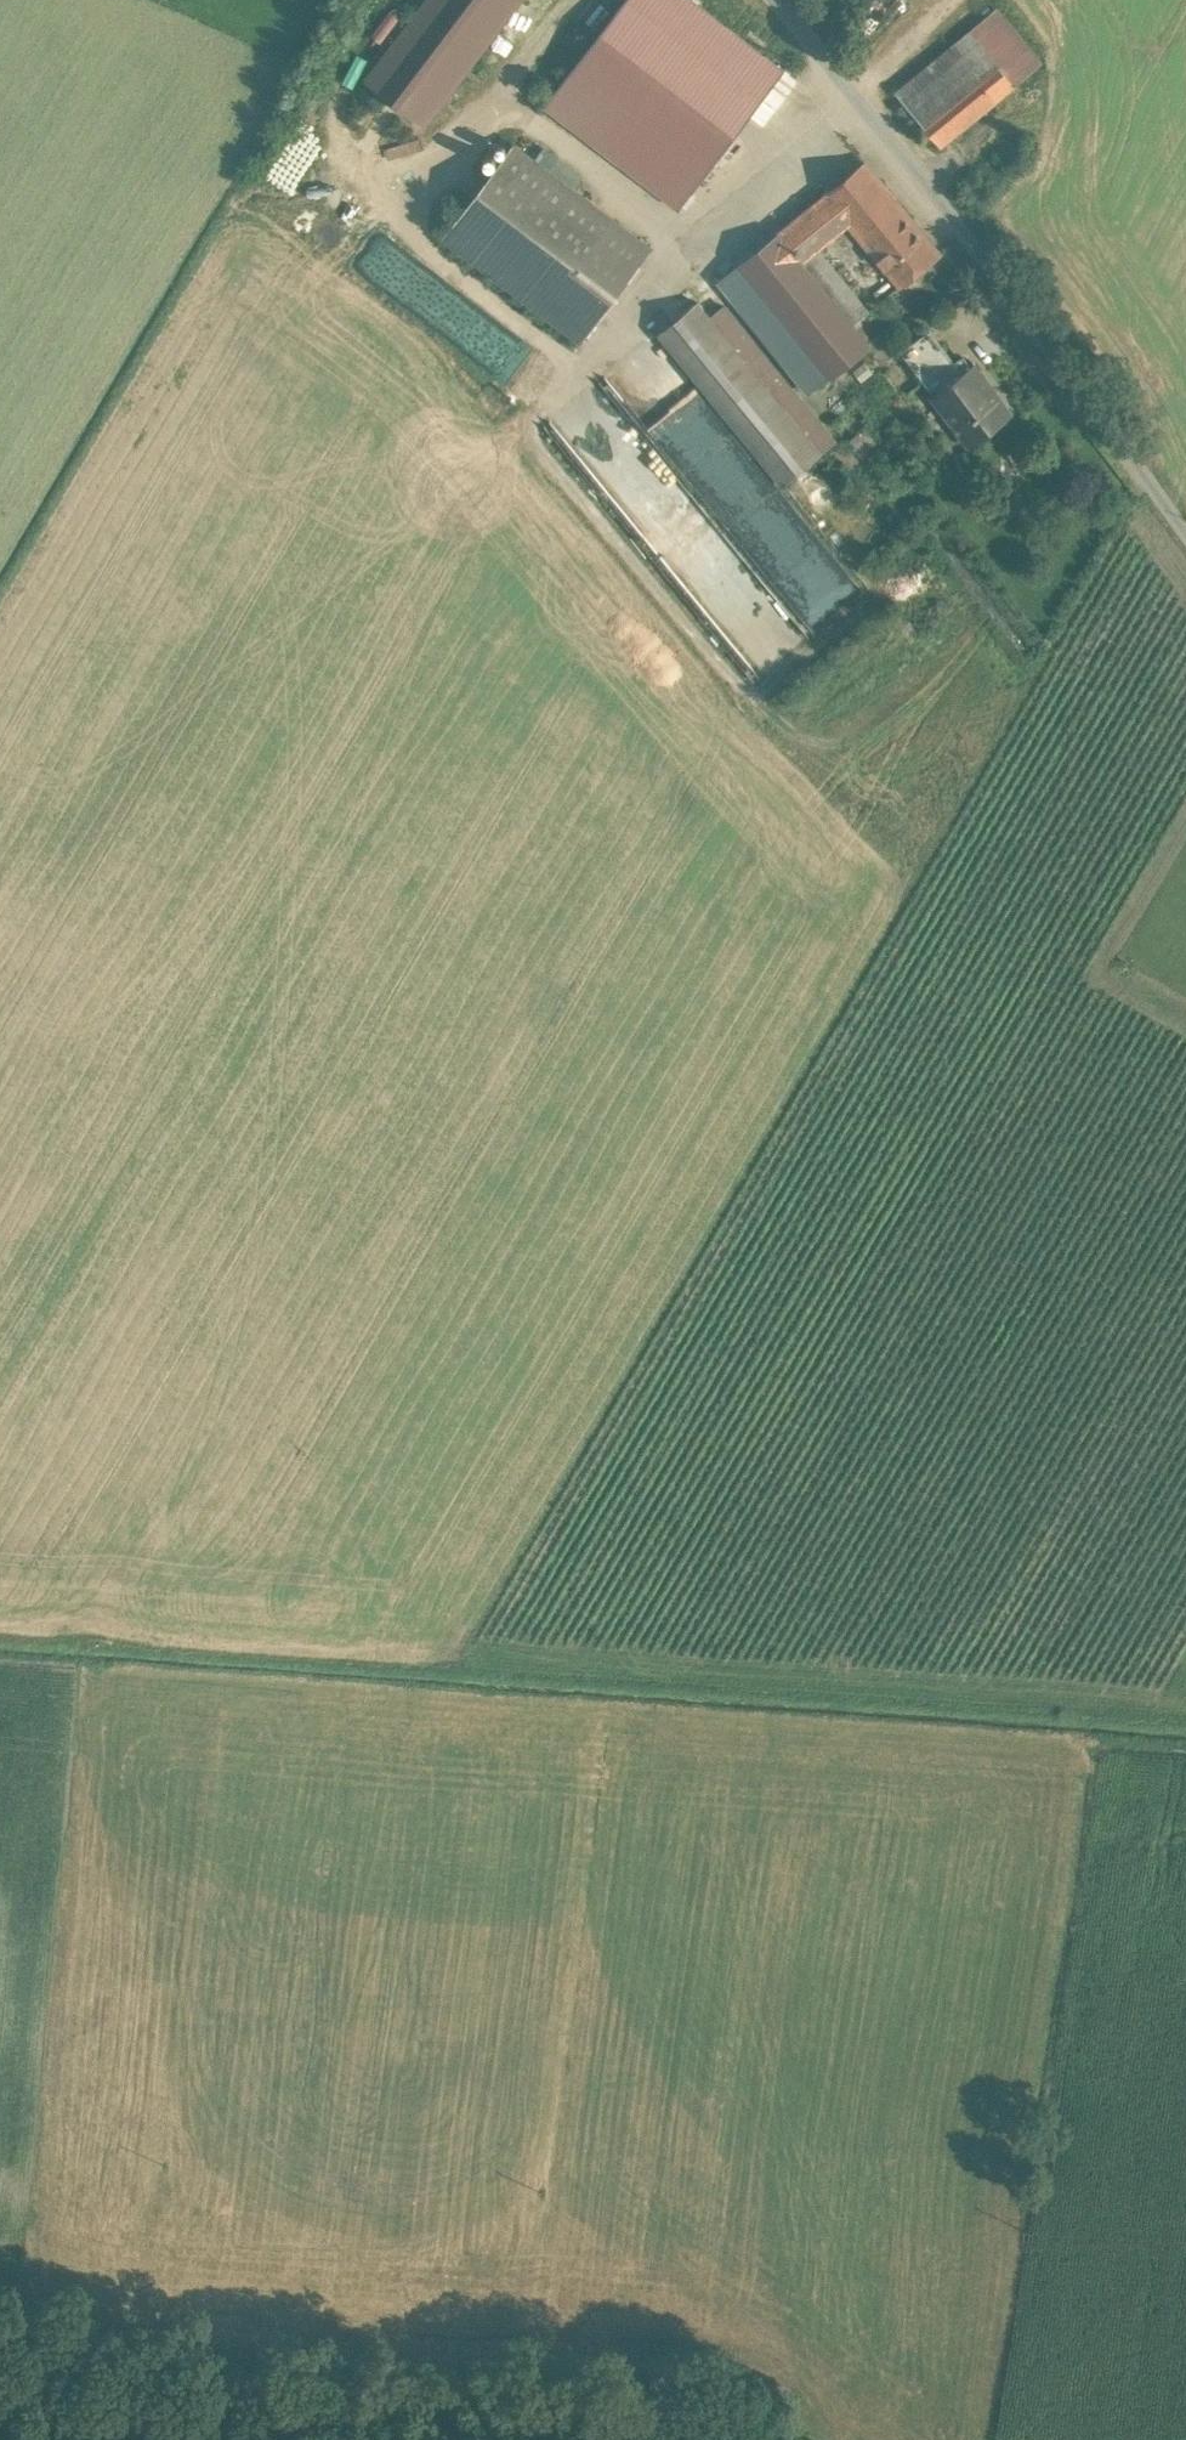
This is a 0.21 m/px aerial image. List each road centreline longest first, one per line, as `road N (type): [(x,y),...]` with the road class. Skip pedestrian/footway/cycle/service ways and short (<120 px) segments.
road 1 (unclassified): [(1185,541),(971,222),(787,0)]

